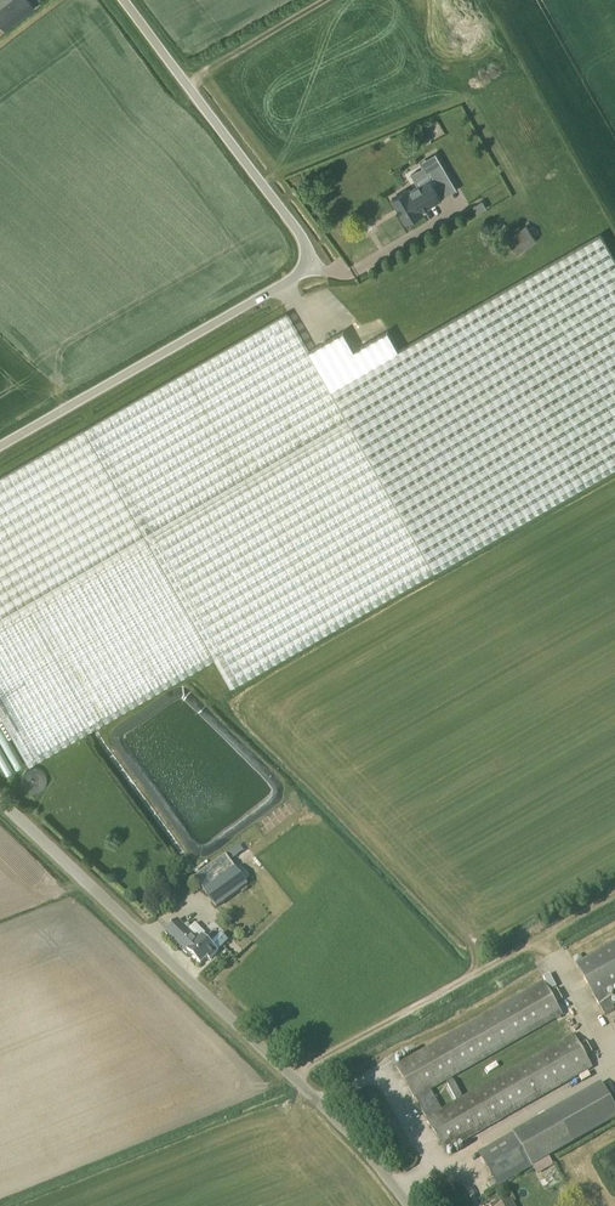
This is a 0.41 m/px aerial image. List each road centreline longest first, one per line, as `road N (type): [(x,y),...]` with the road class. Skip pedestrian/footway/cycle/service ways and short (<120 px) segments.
road 1 (unclassified): [(0,454),(300,288),(312,263),(305,236),(125,0)]
road 2 (unclassified): [(416,1205),(324,1095),(0,805)]

